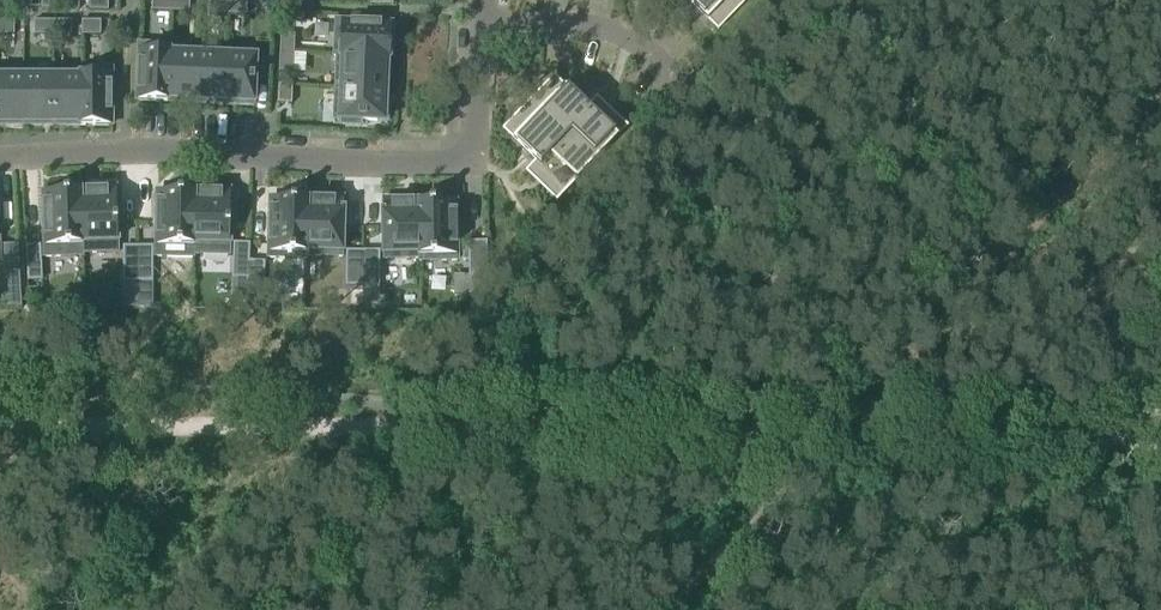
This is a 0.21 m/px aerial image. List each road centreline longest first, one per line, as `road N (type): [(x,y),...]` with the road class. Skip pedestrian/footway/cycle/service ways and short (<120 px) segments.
road 1 (track): [(366,433),(1160,441)]
road 2 (residential): [(0,160),(118,153),(473,165),(479,26)]
road 3 (track): [(366,433),(0,433)]
road 4 (residential): [(479,26),(607,31),(649,53),(675,82)]

